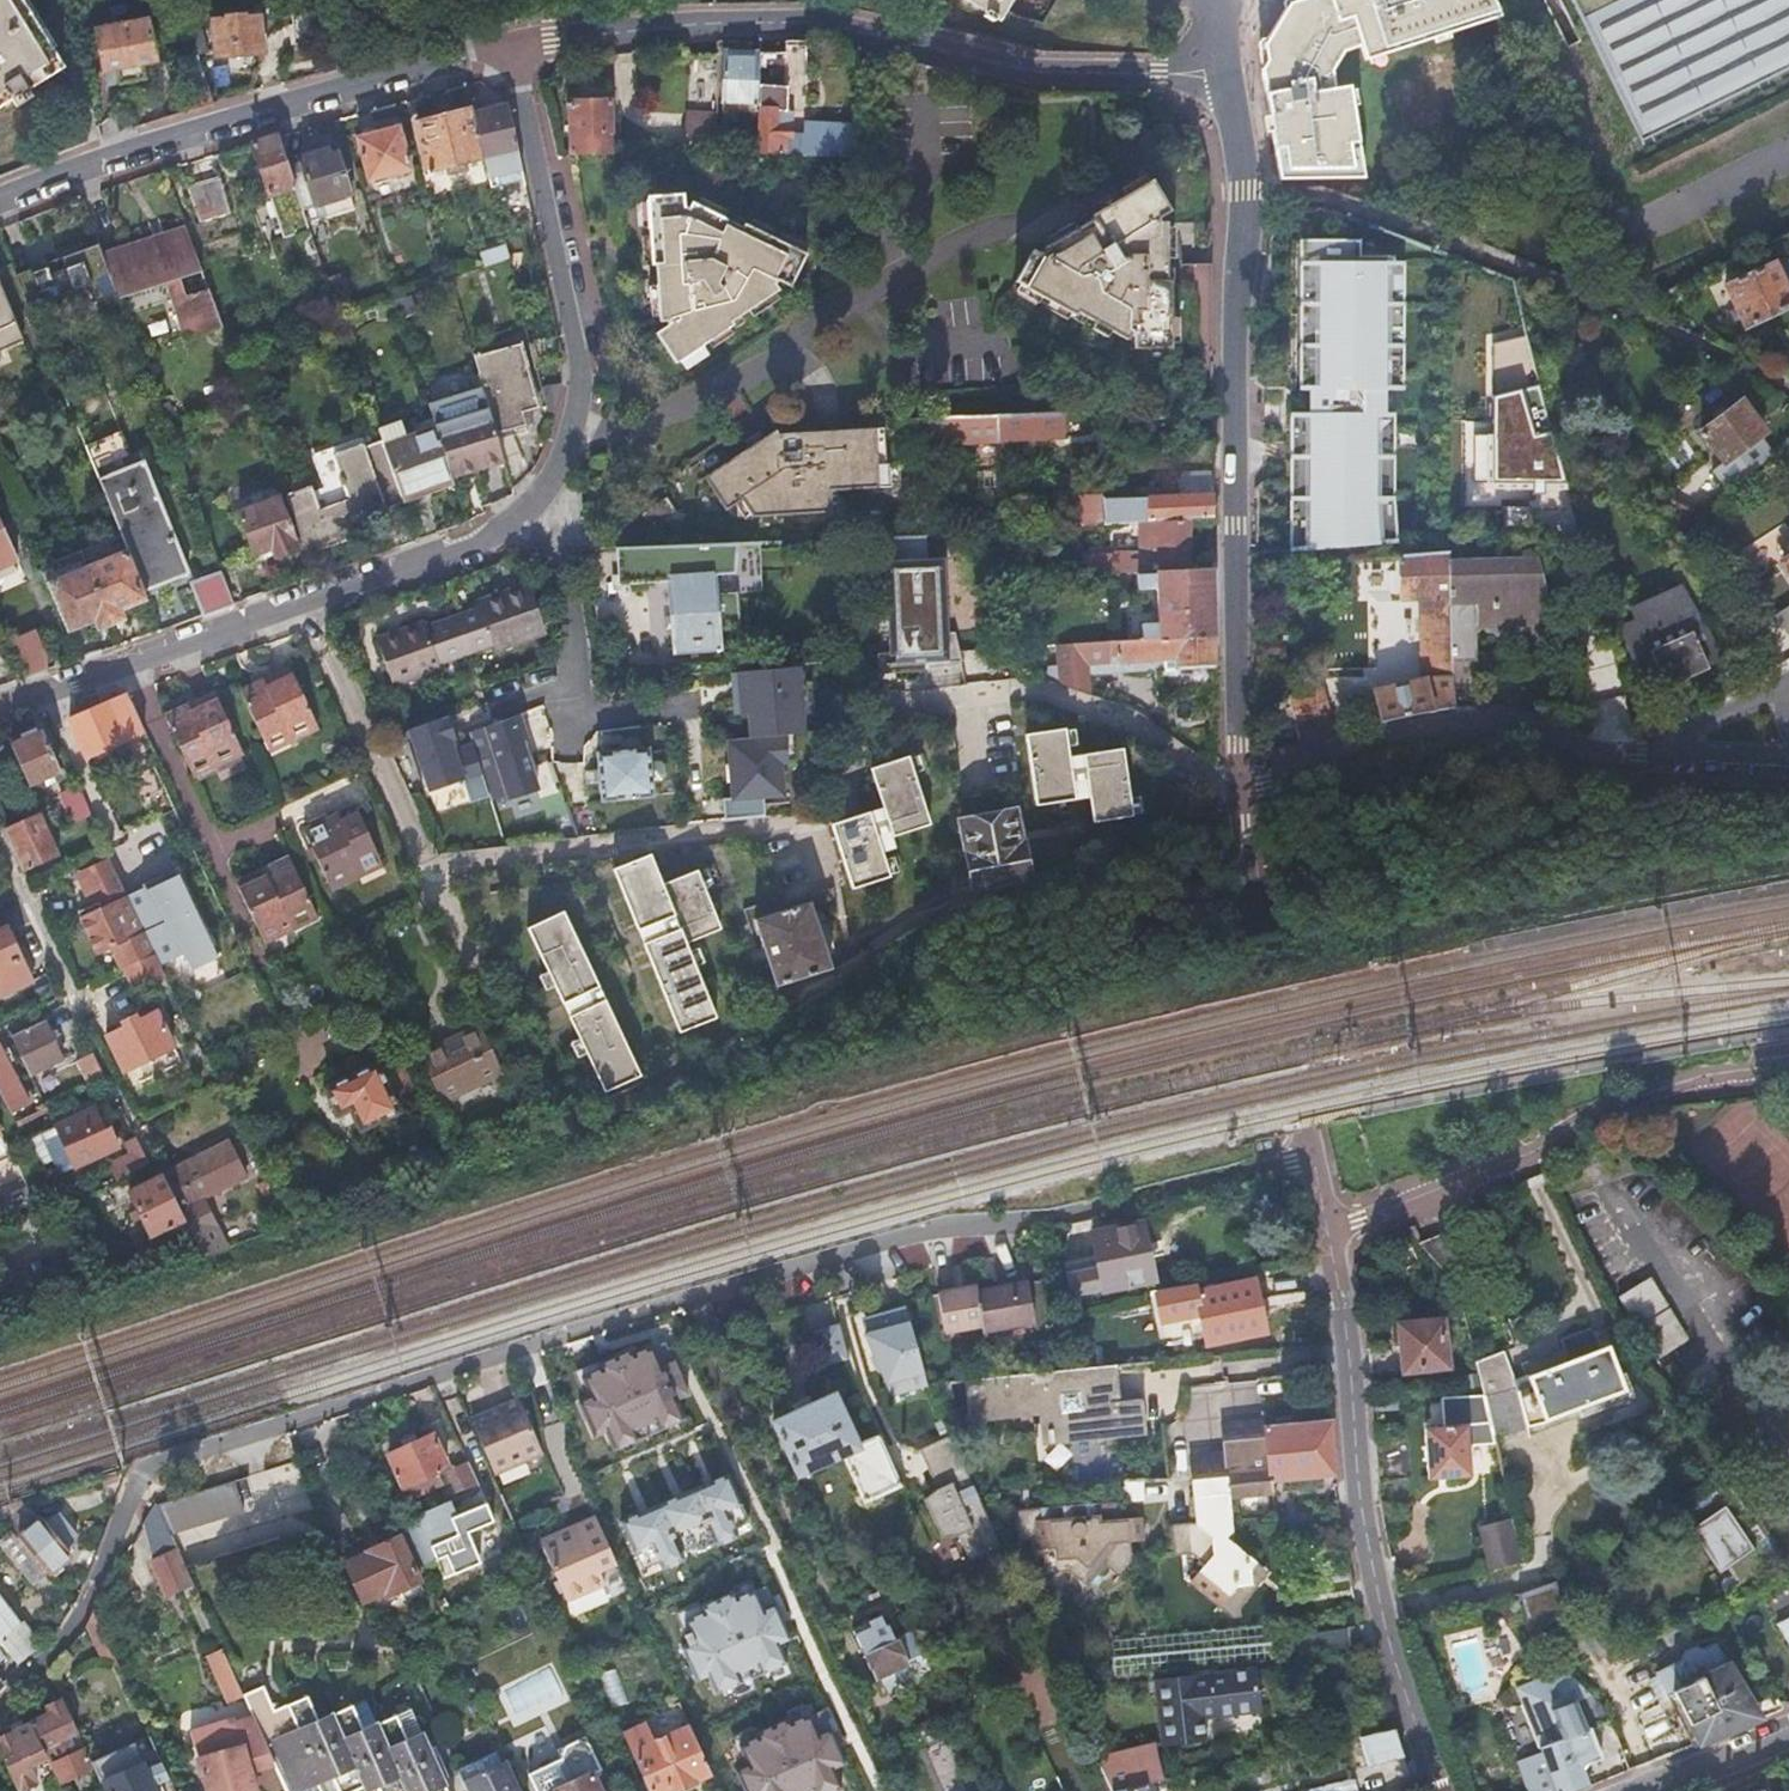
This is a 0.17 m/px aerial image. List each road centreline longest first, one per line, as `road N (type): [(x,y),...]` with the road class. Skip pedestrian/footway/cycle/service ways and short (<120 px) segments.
road 1 (unclassified): [(0,1710),(75,1627),(121,1511),(152,1465),(954,1222),(1043,1221),(1313,1159)]
road 2 (unclassified): [(0,713),(506,531),(538,497),(574,427),(579,367),(520,50)]
road 3 (residential): [(1227,74),(1248,190),(1234,364),(1240,786)]
road 4 (residential): [(1227,74),(1015,70),(803,22),(692,26),(520,50)]
road 5 (residential): [(1331,1232),(1367,1538),(1436,1790)]
road 6 (unclassified): [(520,50),(213,130),(0,200)]
road 7 (residential): [(1331,1232),(1495,1168),(1648,1090),(1788,1064)]
road 8 (unclassified): [(1240,786),(1408,732),(1483,723),(1599,752),(1653,753)]
road 9 (residential): [(1240,786),(1255,938),(1313,1159)]
road 10 (unclassified): [(1788,679),(1653,753)]
road 11 (residential): [(1788,1736),(1652,1790)]
road 12 (unclassified): [(1653,753),(1788,758)]

